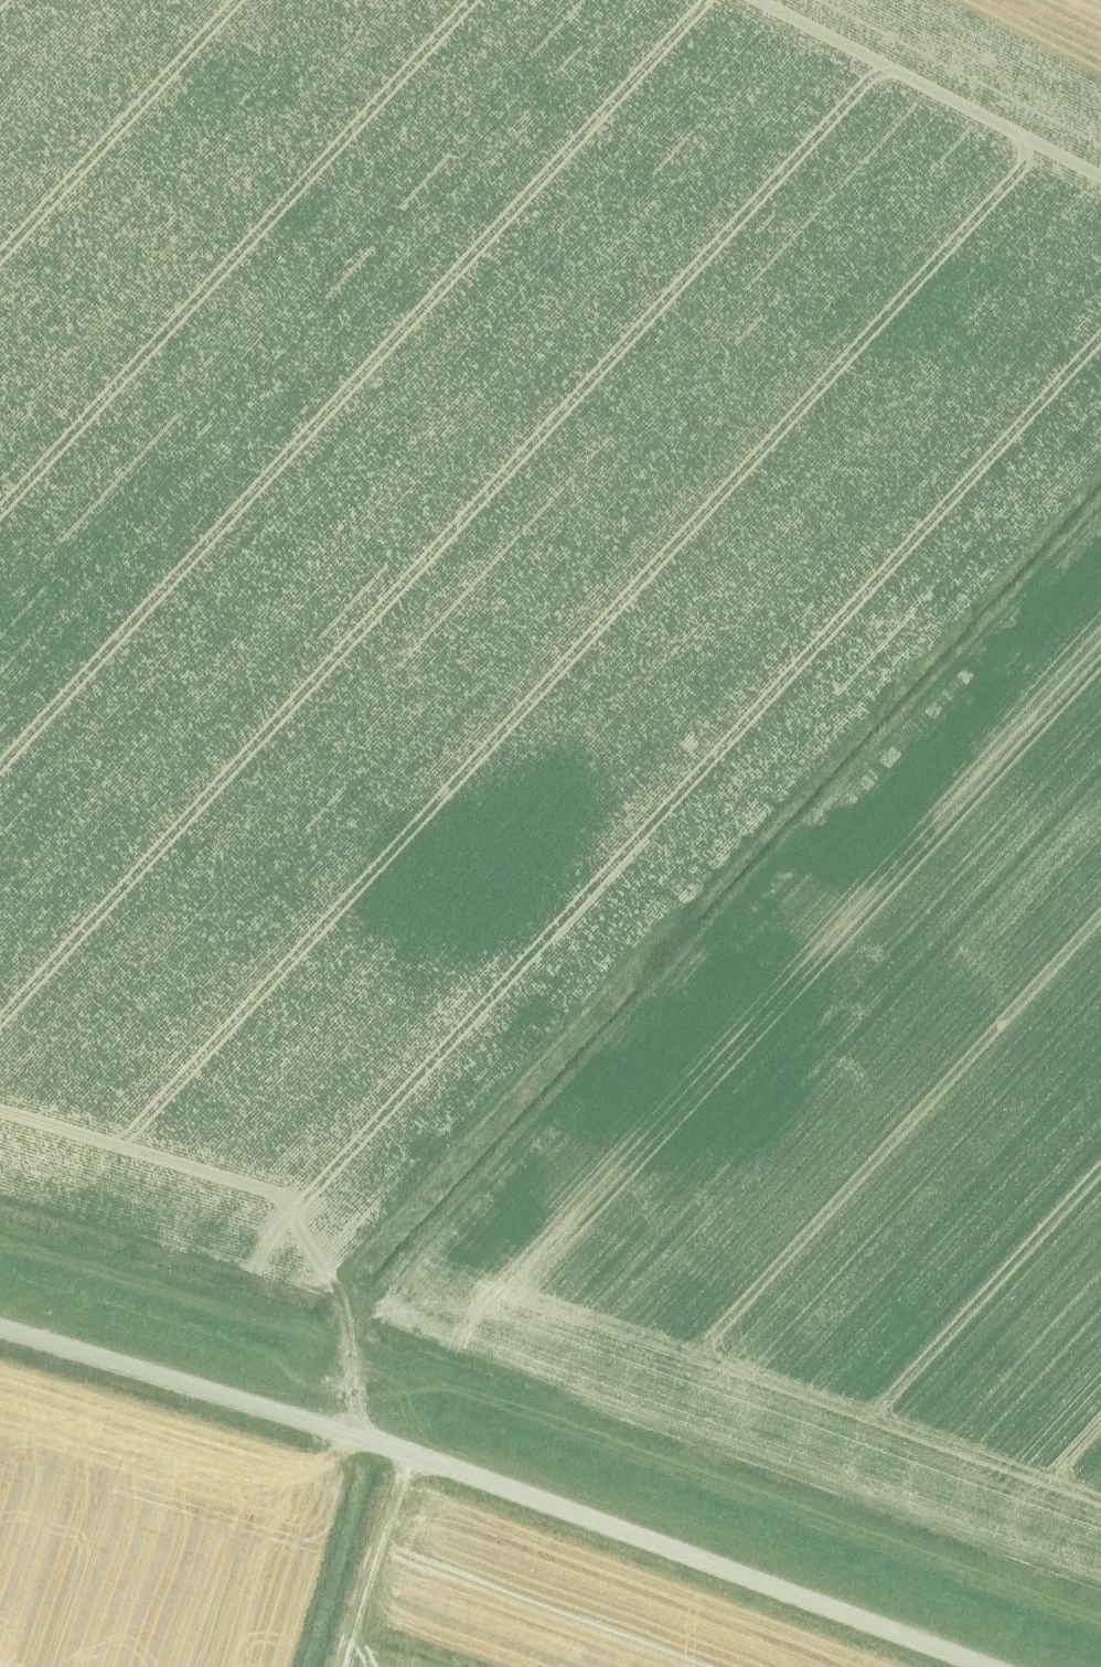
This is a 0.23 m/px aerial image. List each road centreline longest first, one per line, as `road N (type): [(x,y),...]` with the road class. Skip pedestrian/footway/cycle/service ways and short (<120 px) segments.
road 1 (unclassified): [(988,1666),(430,1460),(0,1331)]

